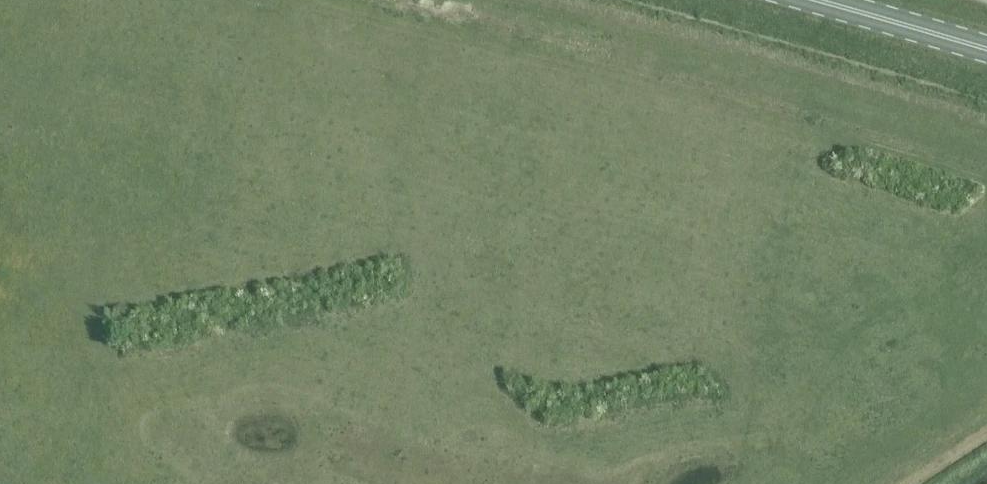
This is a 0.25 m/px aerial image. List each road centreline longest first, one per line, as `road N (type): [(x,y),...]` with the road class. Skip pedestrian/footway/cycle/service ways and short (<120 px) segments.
road 1 (primary): [(815,0),(986,49)]

